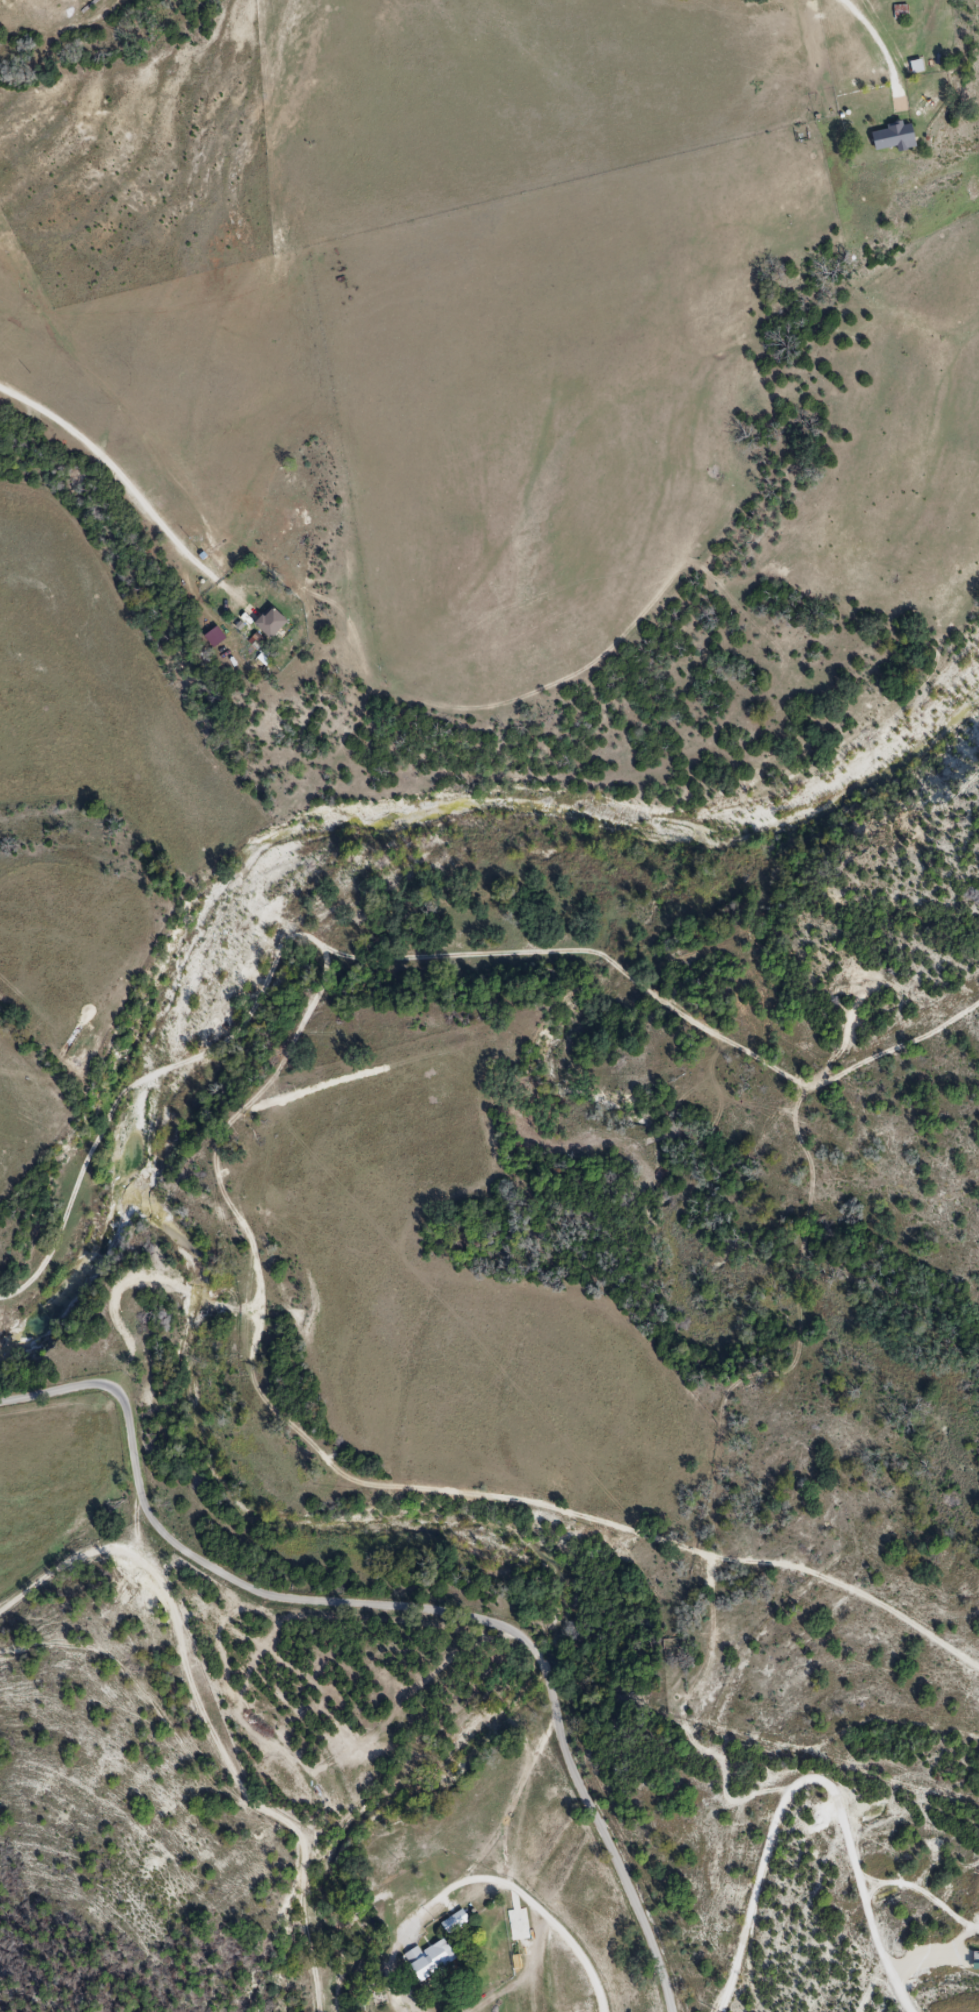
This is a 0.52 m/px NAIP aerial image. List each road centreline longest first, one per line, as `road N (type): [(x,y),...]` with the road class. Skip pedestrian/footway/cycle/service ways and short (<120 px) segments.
road 1 (residential): [(537,1664),(517,1631),(491,1622),(408,1606),(271,1599),(238,1587),(171,1546),(156,1527),(143,1505),(121,1399),(100,1386),(0,1402)]
road 2 (residential): [(675,2011),(566,1753),(547,1685)]

